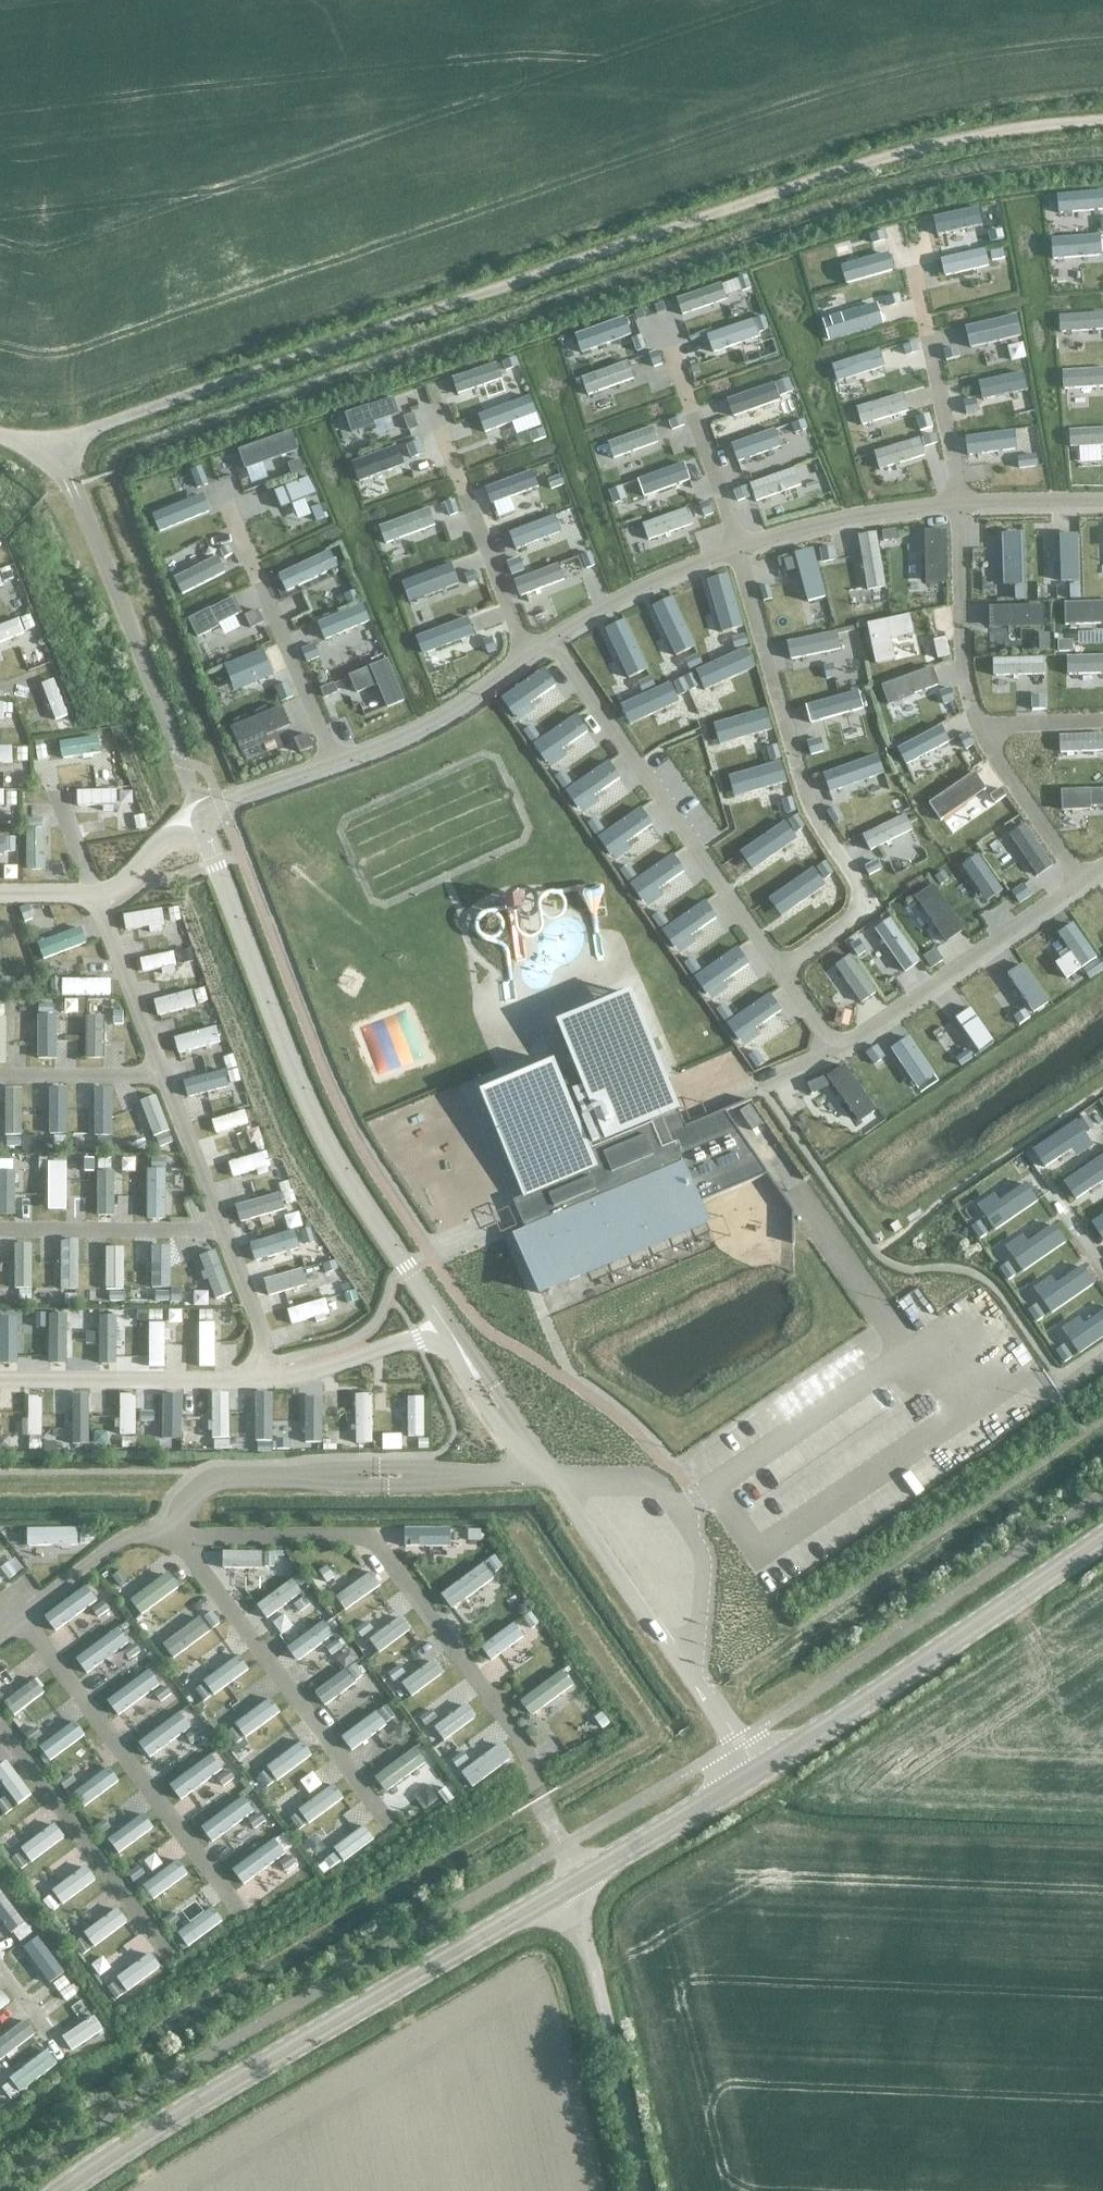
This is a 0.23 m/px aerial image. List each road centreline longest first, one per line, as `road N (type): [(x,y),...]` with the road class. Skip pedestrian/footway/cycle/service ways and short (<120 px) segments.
road 1 (unclassified): [(46,452),(871,161),(1102,121)]
road 2 (secondary): [(69,2190),(580,1888)]
road 3 (secondary): [(757,1772),(1102,1543)]
road 4 (unclassified): [(694,1681),(703,1556),(663,1493),(648,1482),(547,1476)]
road 5 (unclassified): [(652,2190),(580,1888)]
road 6 (unclassified): [(547,1476),(694,1681)]
road 7 (secondary): [(580,1888),(757,1772)]

